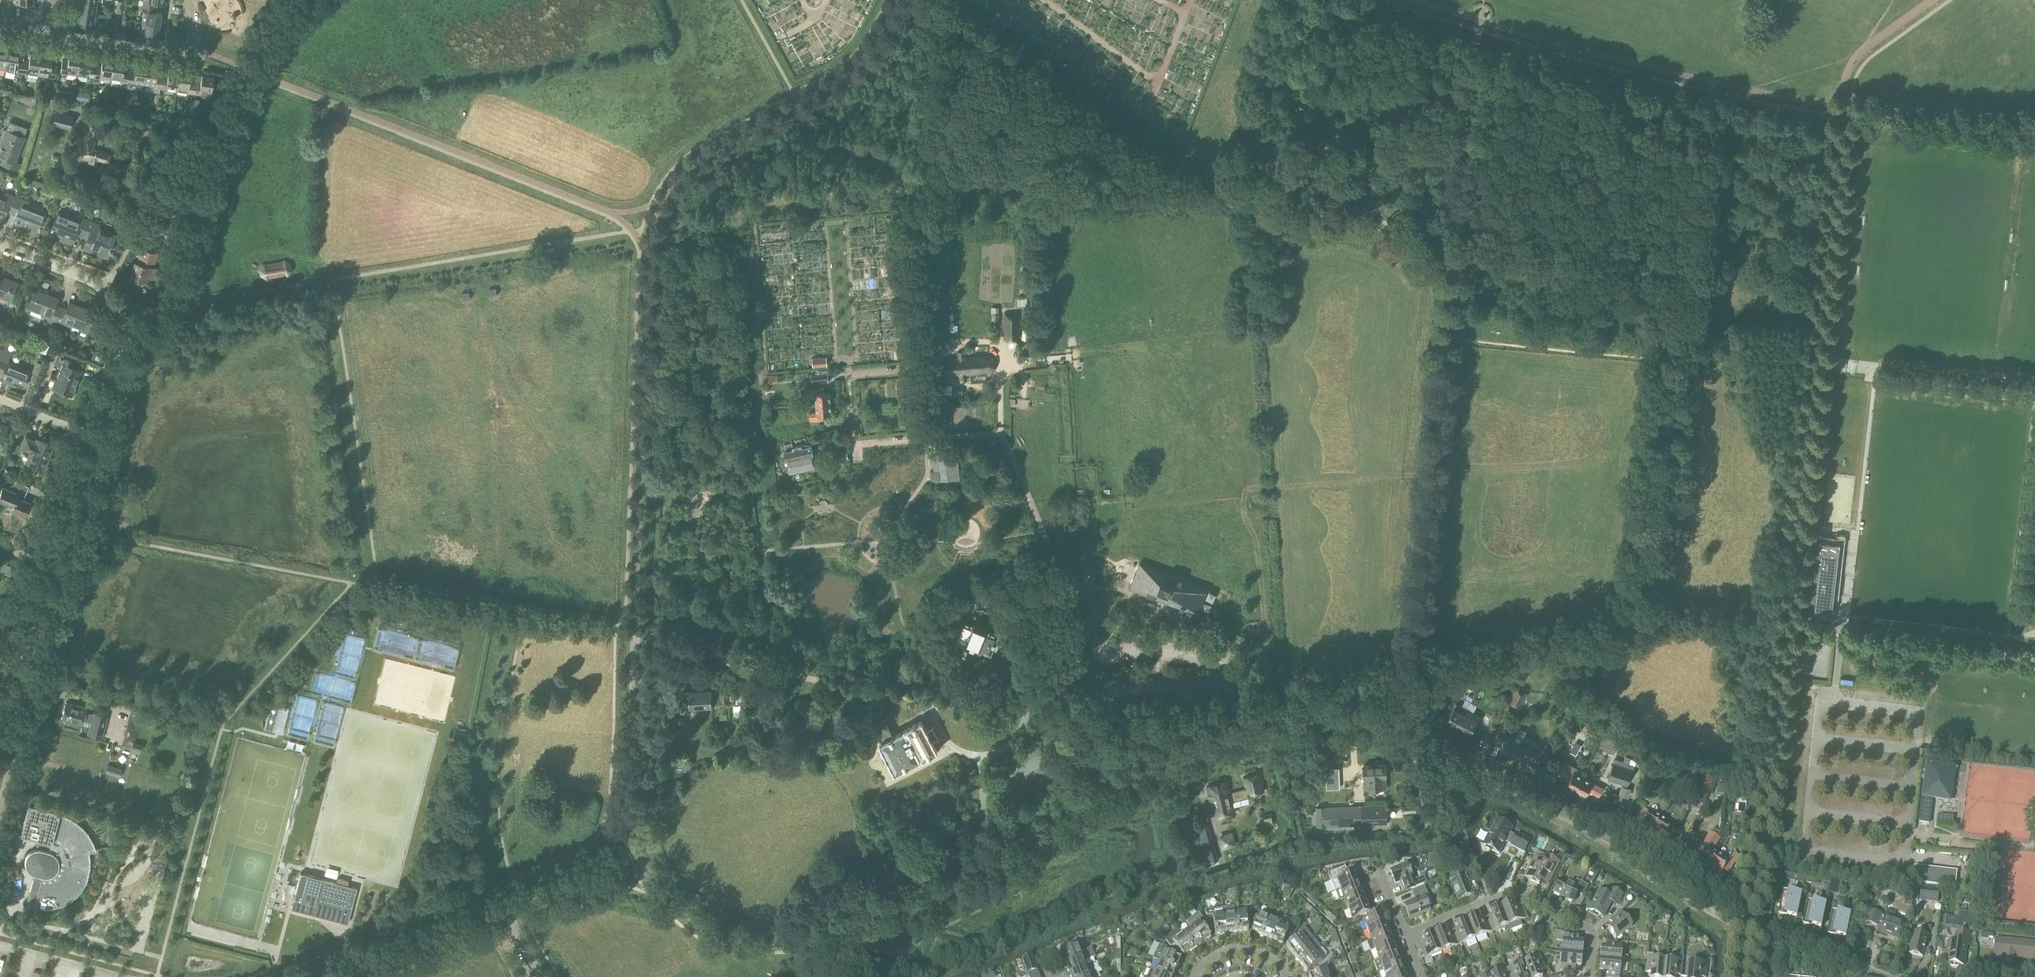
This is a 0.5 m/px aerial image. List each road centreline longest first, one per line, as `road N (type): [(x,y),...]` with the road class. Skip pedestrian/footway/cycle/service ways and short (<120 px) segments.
road 1 (unclassified): [(653,883),(693,918),(732,937),(829,935),(937,889),(1199,749),(1271,723)]
road 2 (residential): [(1718,907),(1622,841),(1421,735)]
road 3 (unclassified): [(320,976),(605,870)]
road 4 (residential): [(1589,976),(1591,930),(1508,890),(1405,934)]
road 5 (unclassified): [(633,632),(627,825)]
road 6 (residential): [(104,286),(123,245),(133,192),(155,158),(155,138),(137,118)]
road 7 (residential): [(0,721),(35,672),(61,570)]
road 8 (unclassified): [(1421,735),(1357,723),(1271,723)]
road 9 (residential): [(193,53),(46,30)]
road 10 (residential): [(1747,921),(1885,976)]
road 11 (residential): [(61,570),(97,436)]
road 12 (residential): [(123,329),(164,300),(184,226)]

